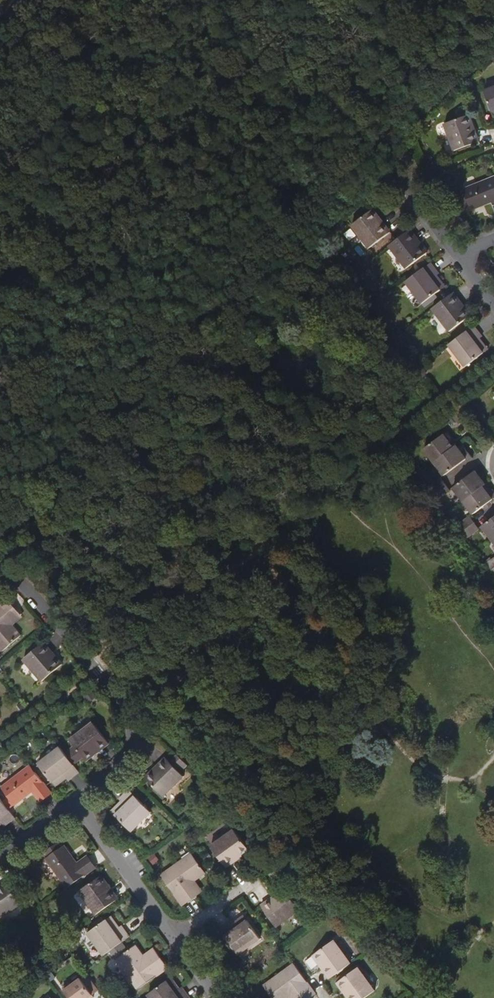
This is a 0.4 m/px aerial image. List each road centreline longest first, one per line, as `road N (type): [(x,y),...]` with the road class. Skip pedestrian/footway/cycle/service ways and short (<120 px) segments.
road 1 (residential): [(76,802),(124,760),(131,718),(36,596),(0,567)]
road 2 (residential): [(76,802),(171,936)]

